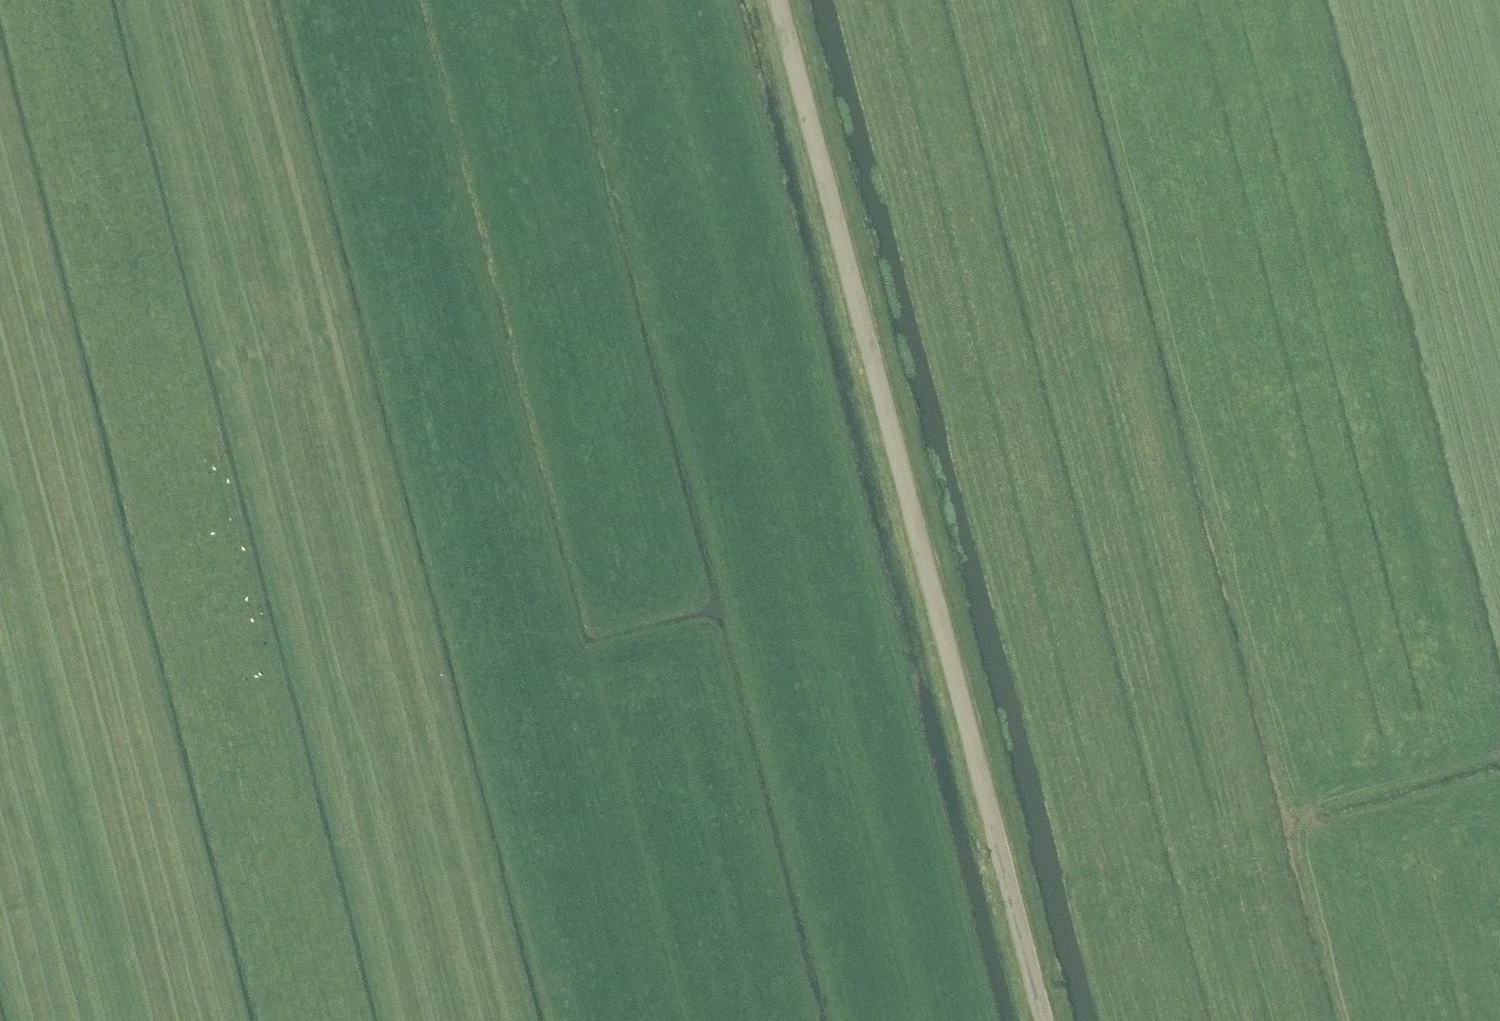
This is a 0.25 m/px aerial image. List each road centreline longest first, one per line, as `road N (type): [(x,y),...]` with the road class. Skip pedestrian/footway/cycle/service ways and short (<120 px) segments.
road 1 (unclassified): [(781,0),(1043,1020)]

